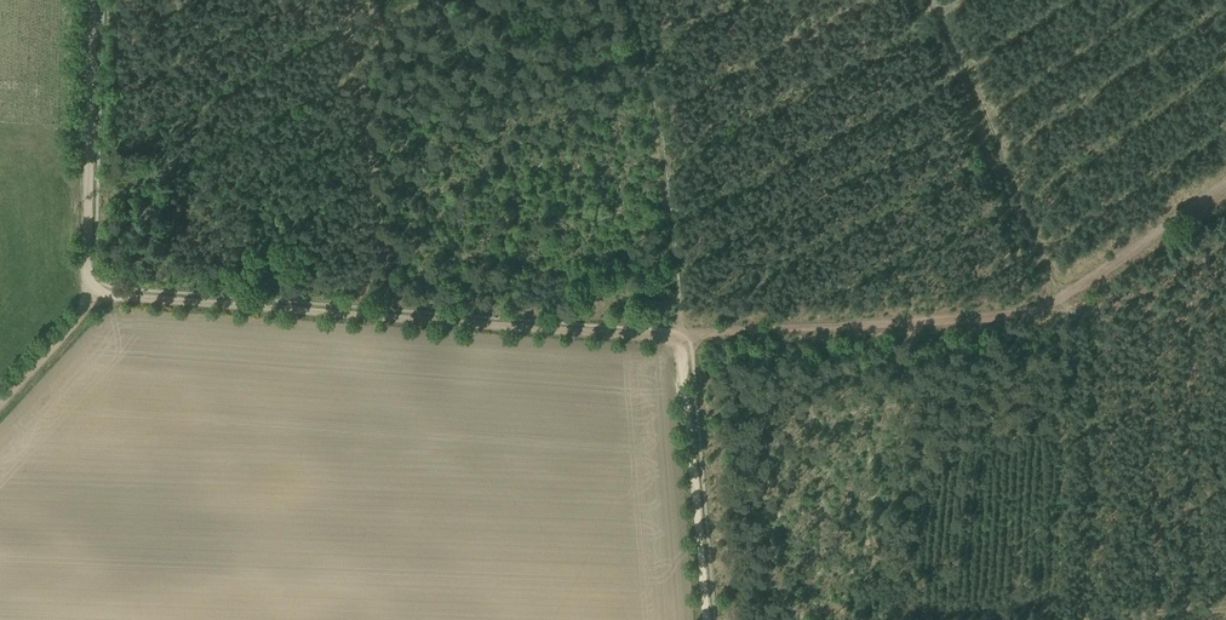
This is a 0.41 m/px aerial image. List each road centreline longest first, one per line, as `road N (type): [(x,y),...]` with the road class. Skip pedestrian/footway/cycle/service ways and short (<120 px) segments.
road 1 (track): [(683,335),(89,294)]
road 2 (track): [(1225,186),(1043,308),(683,335)]
road 3 (track): [(683,335),(649,63),(633,0)]
road 4 (track): [(929,0),(1058,298)]
road 5 (track): [(89,294),(92,0)]
road 6 (track): [(705,619),(683,335)]
road 7 (track): [(89,294),(0,403)]

